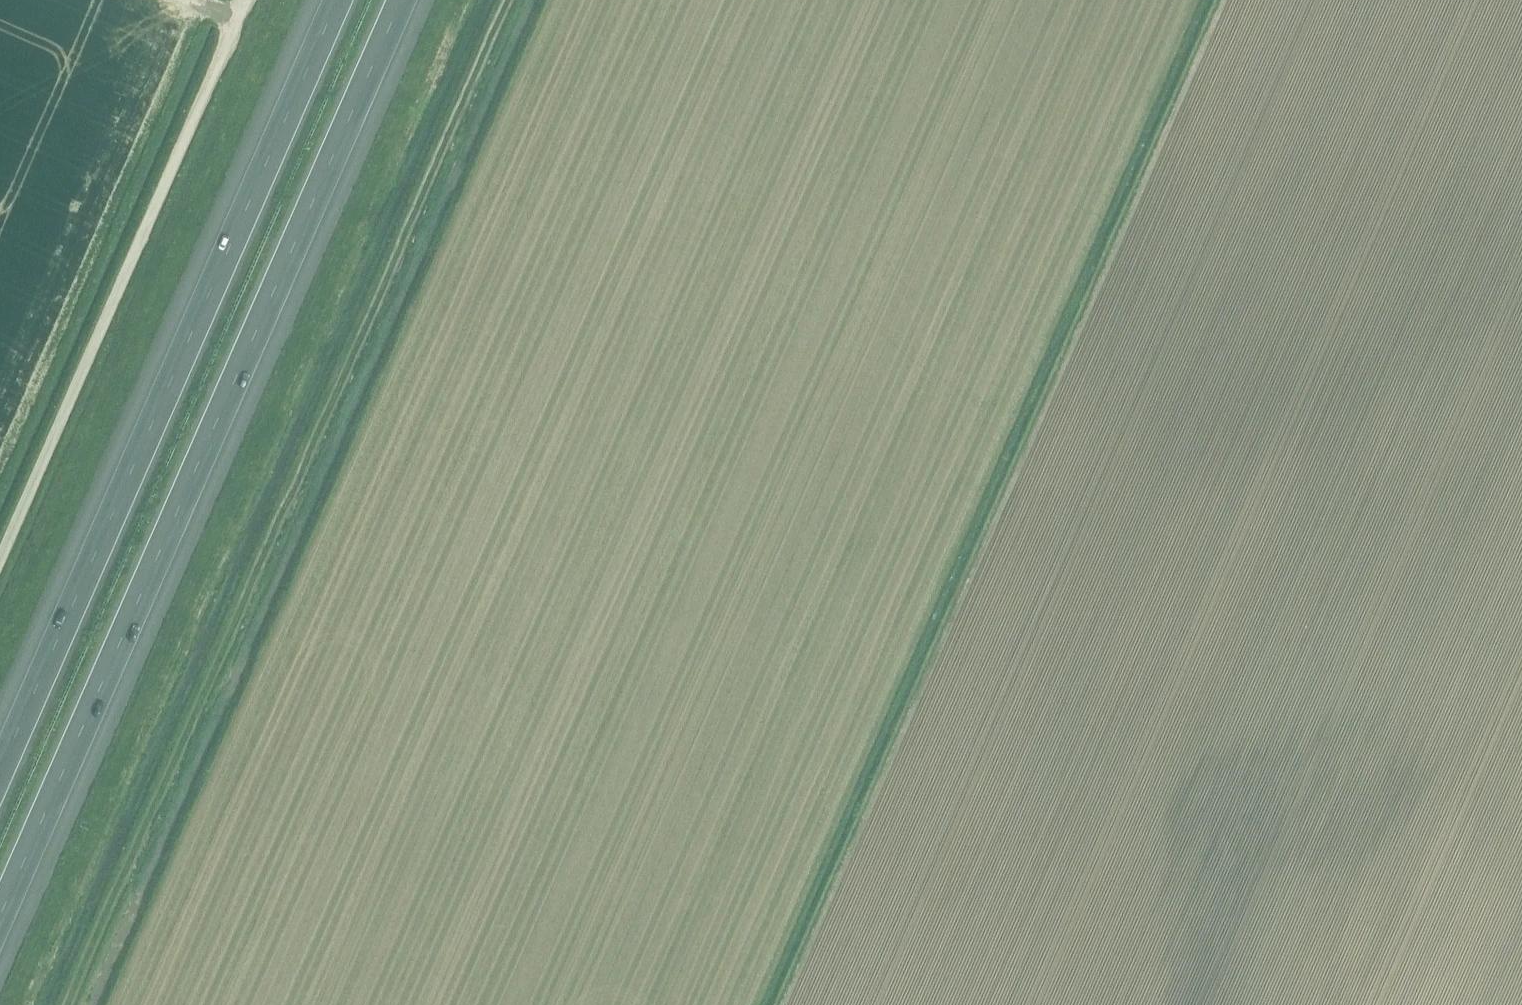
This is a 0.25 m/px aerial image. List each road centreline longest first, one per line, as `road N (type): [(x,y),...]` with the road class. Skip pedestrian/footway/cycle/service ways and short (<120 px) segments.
road 1 (motorway): [(0,918),(402,0)]
road 2 (motorway): [(338,0),(0,773)]
road 3 (unclassified): [(247,0),(0,562)]

